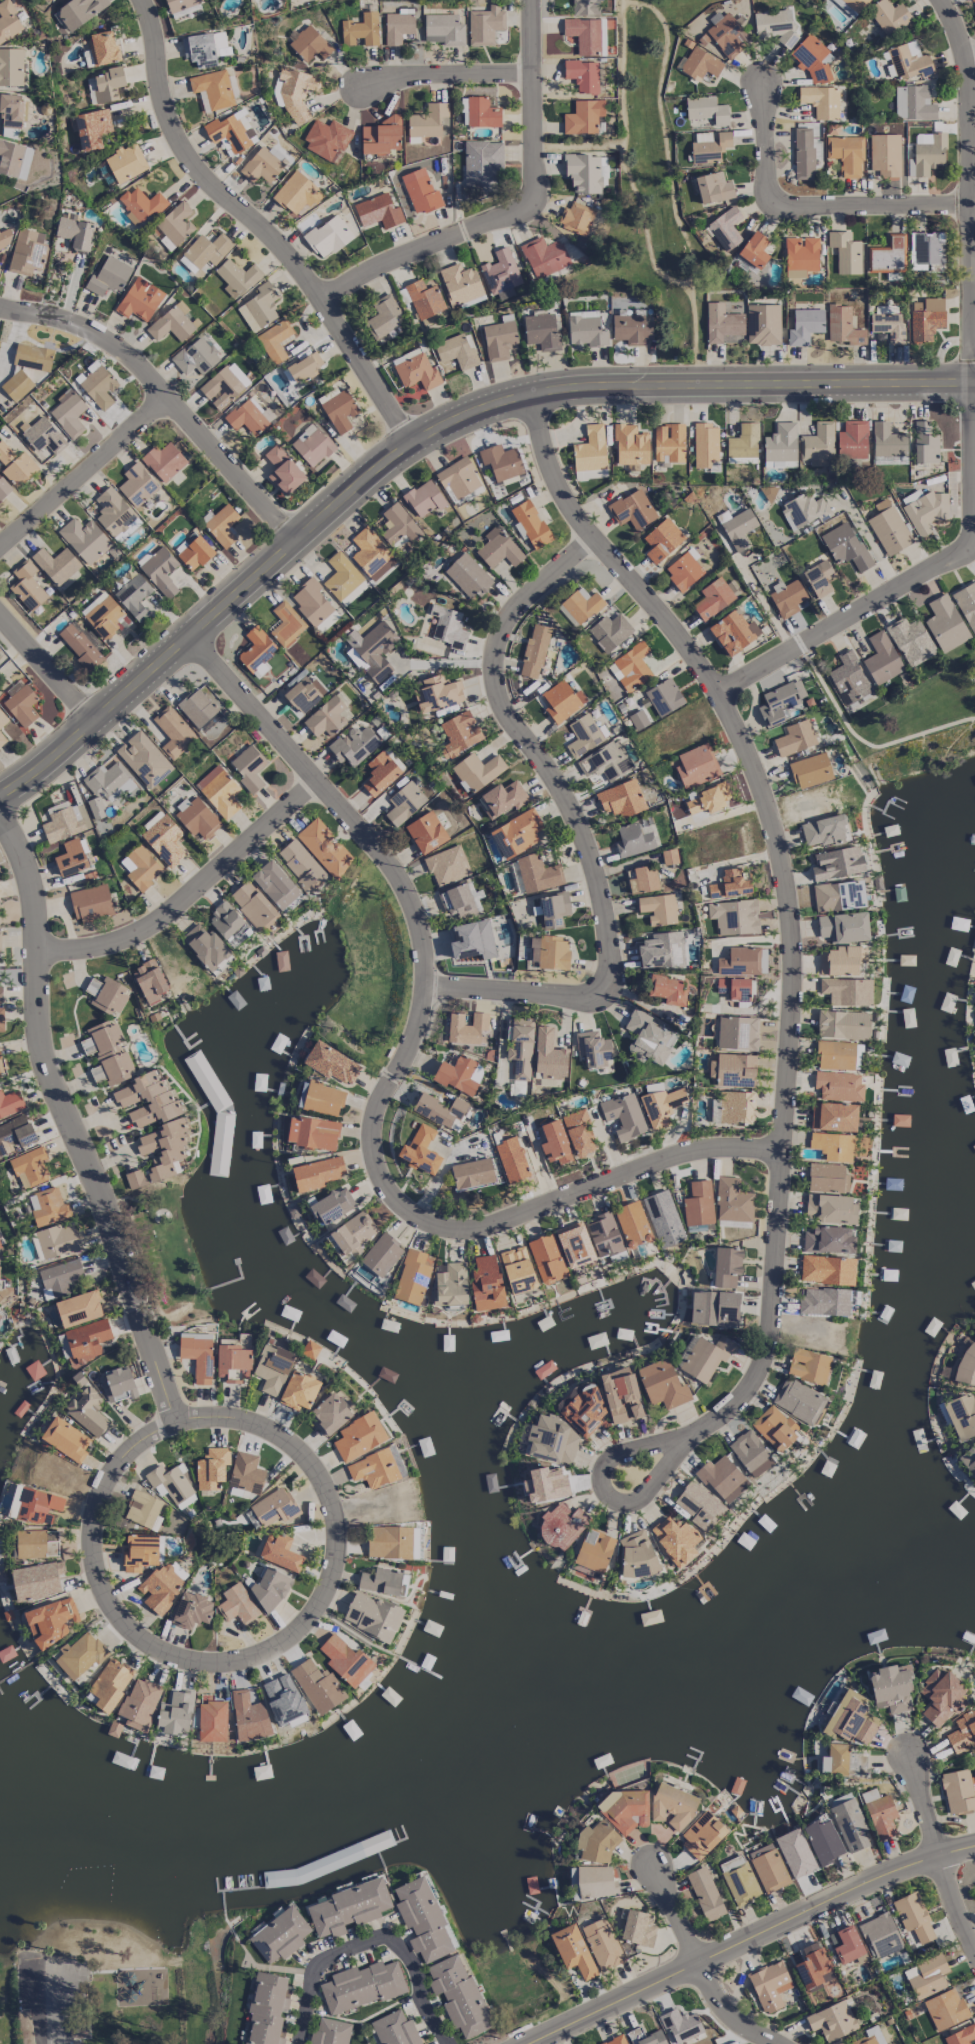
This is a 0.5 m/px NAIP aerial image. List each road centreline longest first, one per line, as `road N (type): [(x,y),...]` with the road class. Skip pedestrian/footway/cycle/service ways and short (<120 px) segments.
road 1 (residential): [(670,1449),(648,1491),(630,1503),(609,1496),(602,1476),(615,1459),(670,1449),(728,1411),(764,1355),(795,988),(782,860),(719,685),(654,598),(590,533),(556,477),(532,394)]
road 2 (residential): [(974,373),(596,383),(470,408),(410,437),(353,484),(194,638),(0,796)]
road 3 (residential): [(777,1152),(688,1152),(492,1228),(429,1224),(394,1197),(376,1151),(384,1104),(428,988),(402,884),(315,789)]
road 4 (residential): [(719,685),(973,541),(969,51)]
road 5 (residential): [(93,1551),(96,1511),(138,1445),(172,1426),(213,1418),(254,1424),(290,1444),(318,1474),(334,1513),(337,1554),(325,1594),(301,1627),(269,1650),(231,1662),(192,1661),(155,1647),(124,1622),(103,1589),(93,1551)]
road 6 (residential): [(428,988),(585,1000),(607,978),(607,926),(569,810),(490,679),(507,610),(590,533)]
road 7 (residential): [(172,1426),(43,1036),(31,878),(0,813)]
road 8 (residential): [(410,437),(324,292),(273,232),(208,178),(170,117),(146,0)]
road 9 (residential): [(974,1845),(527,2043)]
road 10 (residential): [(324,292),(539,191),(531,0)]
road 11 (residential): [(41,945),(90,952),(174,912),(315,789)]
road 12 (residential): [(967,204),(839,208),(773,198),(762,88)]
road 13 (residential): [(297,2043),(313,1962),(390,1934),(450,2043)]
road 14 (residential): [(775,2043),(730,2015),(696,1968),(650,1867)]
road 15 (residential): [(0,543),(164,395)]
road 16 (residential): [(974,1947),(905,1750)]
road 17 (residential): [(164,395),(117,335),(0,300)]
road 18 (residential): [(315,789),(194,638)]
road 19 (residential): [(293,534),(164,395)]
road 20 (residential): [(366,86),(423,74),(531,69)]
road 21 (residential): [(89,718),(0,614)]

